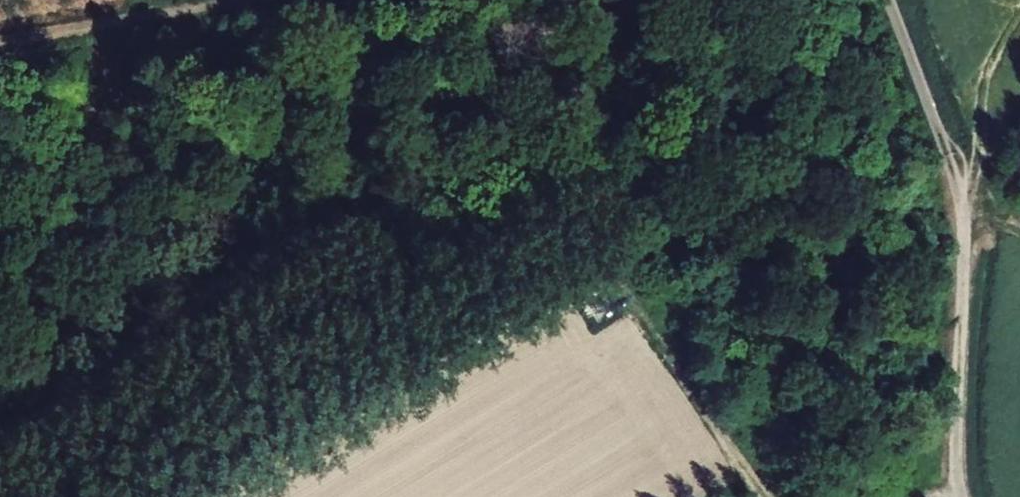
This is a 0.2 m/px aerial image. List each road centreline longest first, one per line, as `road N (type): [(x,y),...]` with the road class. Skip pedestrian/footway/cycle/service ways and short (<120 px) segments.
road 1 (track): [(888,0),(961,184),(966,496)]

